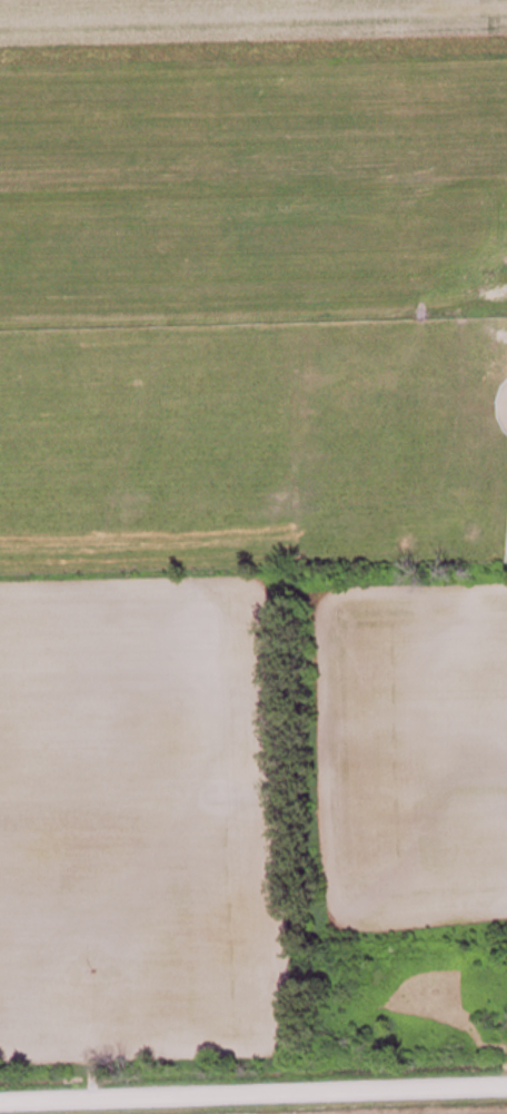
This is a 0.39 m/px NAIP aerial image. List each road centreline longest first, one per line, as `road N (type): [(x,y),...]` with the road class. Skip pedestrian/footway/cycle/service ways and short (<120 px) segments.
road 1 (residential): [(0,1099),(506,1084)]

